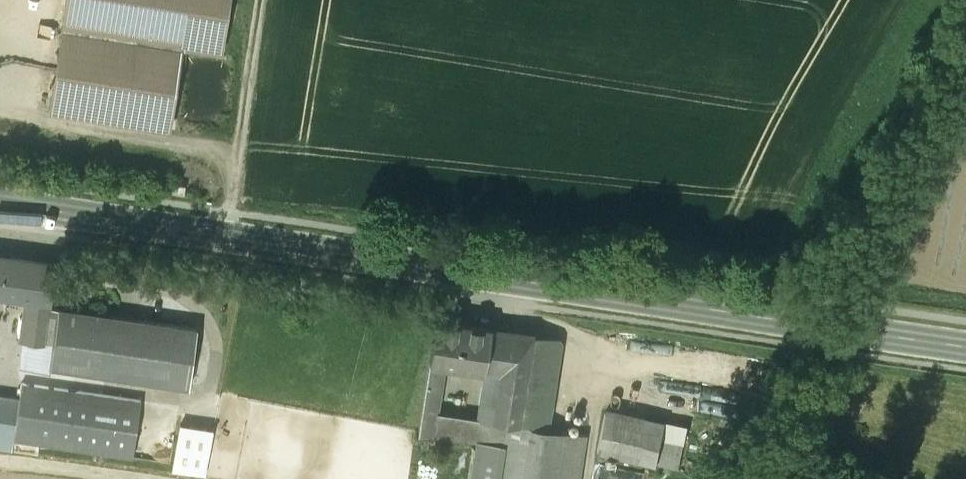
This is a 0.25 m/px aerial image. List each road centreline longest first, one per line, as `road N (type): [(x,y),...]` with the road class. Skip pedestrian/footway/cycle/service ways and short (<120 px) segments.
road 1 (secondary): [(965,345),(0,201)]
road 2 (track): [(263,0),(225,235)]

